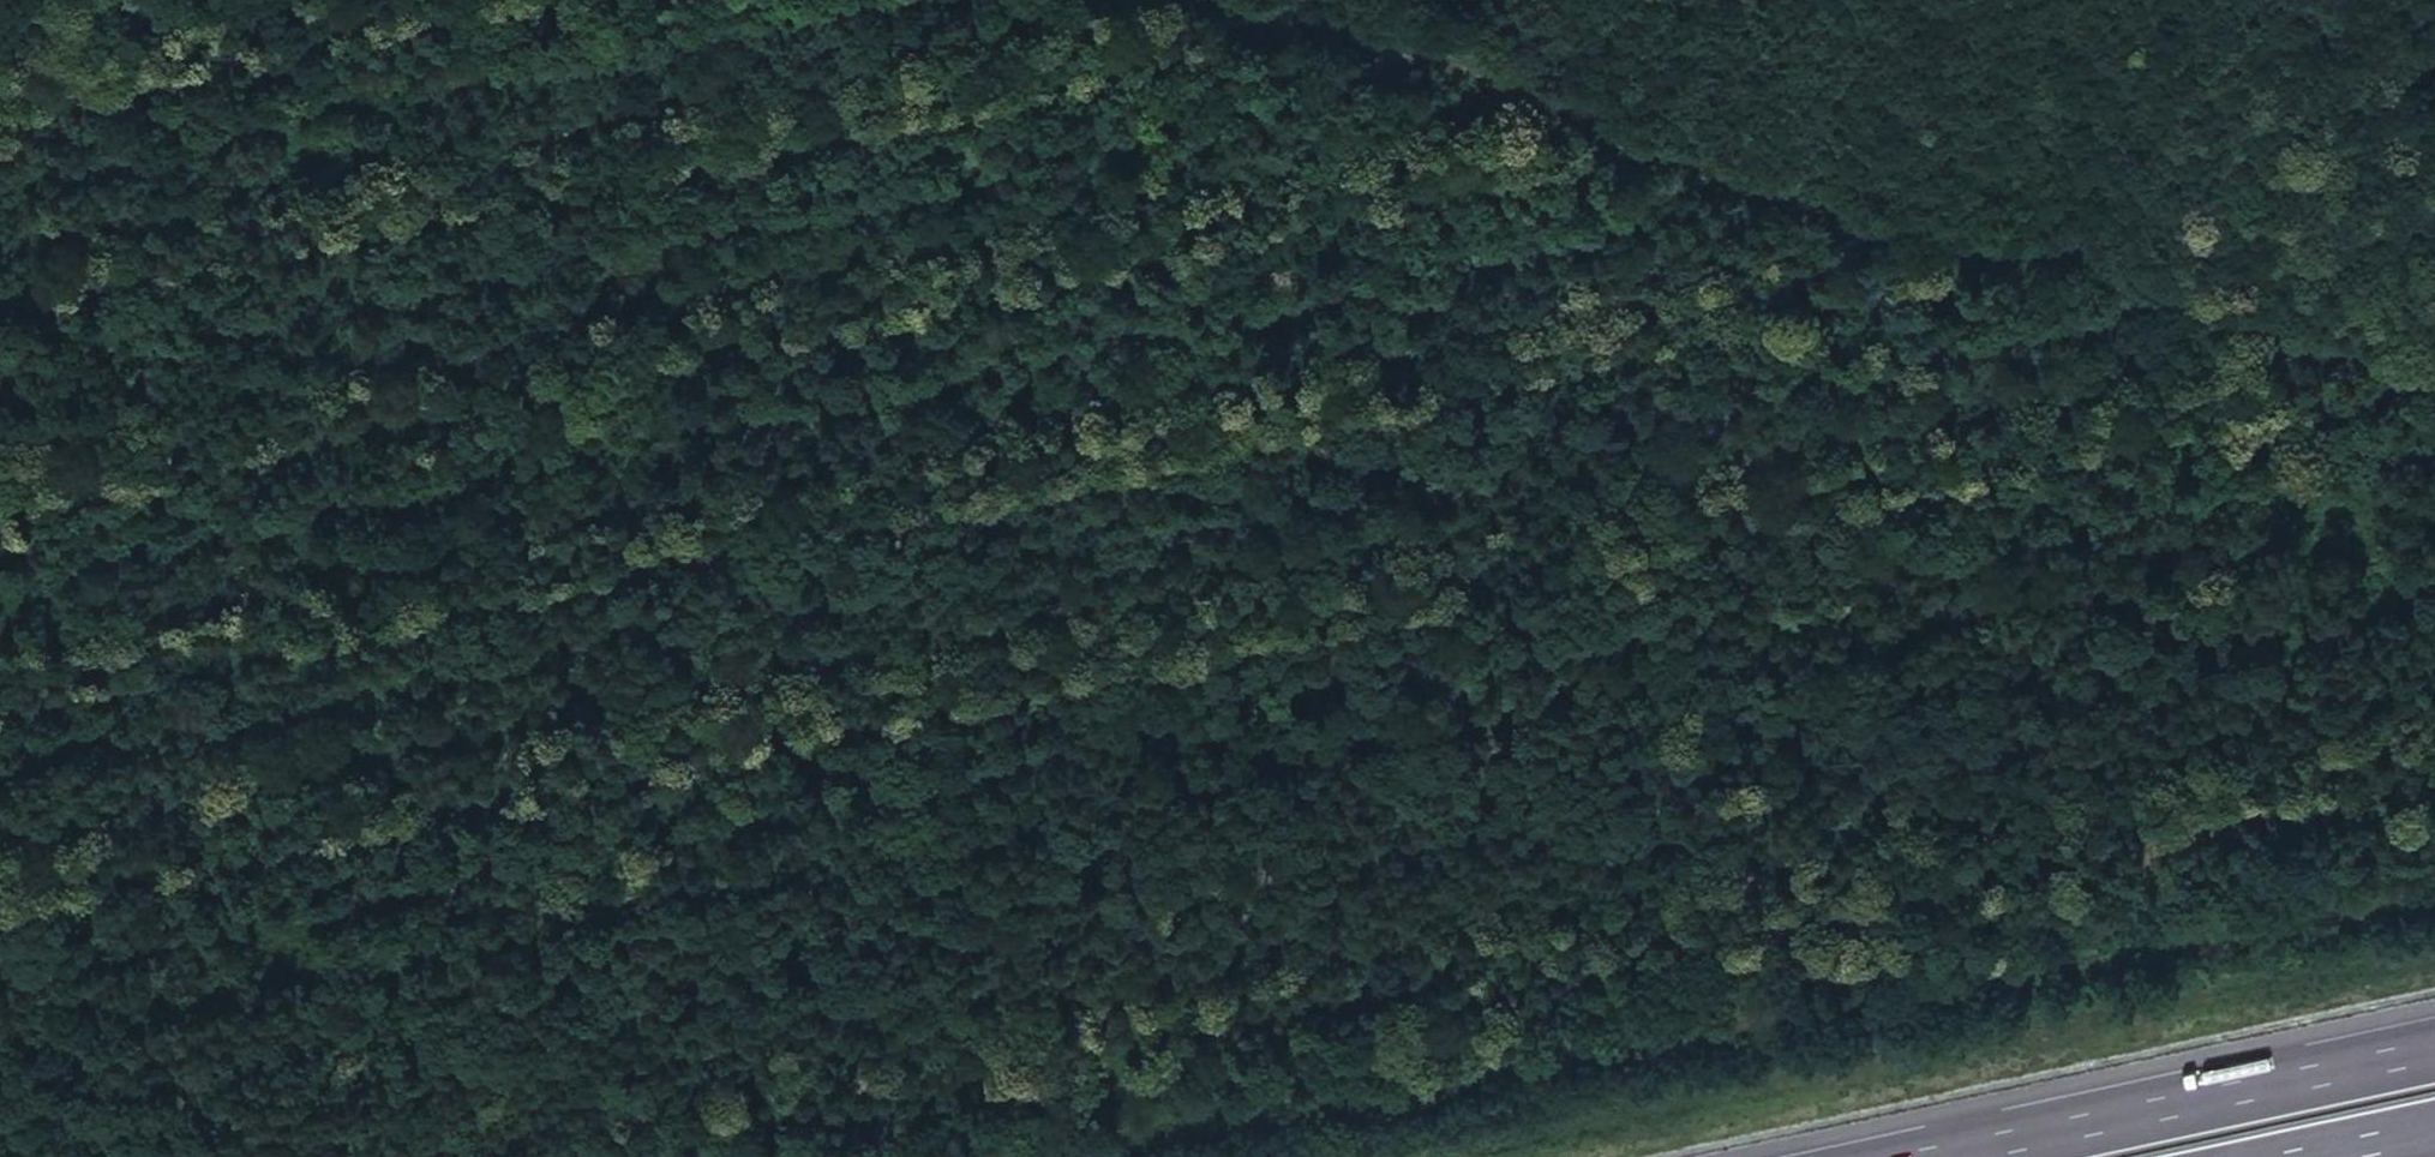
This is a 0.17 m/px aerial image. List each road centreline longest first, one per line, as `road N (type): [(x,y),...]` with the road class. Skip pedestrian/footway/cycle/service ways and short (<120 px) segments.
road 1 (motorway): [(2434,1044),(1911,1156)]
road 2 (motorway): [(2305,1156),(2434,1129)]
road 3 (track): [(1616,0),(1585,118)]

